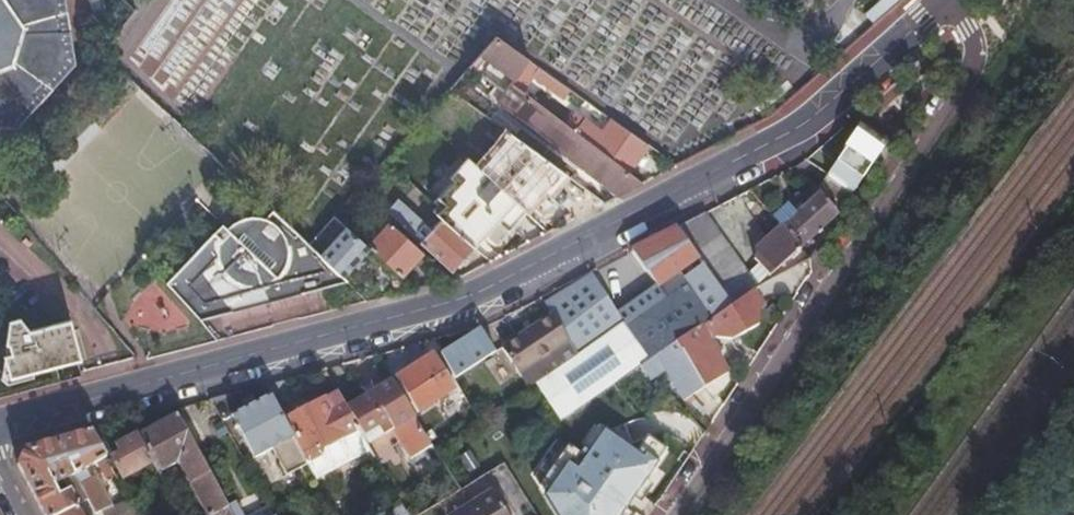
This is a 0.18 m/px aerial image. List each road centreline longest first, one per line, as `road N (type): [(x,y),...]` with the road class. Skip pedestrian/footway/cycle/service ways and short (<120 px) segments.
road 1 (residential): [(0,423),(411,312),(507,279),(783,134),(843,92),(942,0)]
road 2 (residential): [(943,0),(976,43),(975,59),(677,514)]

